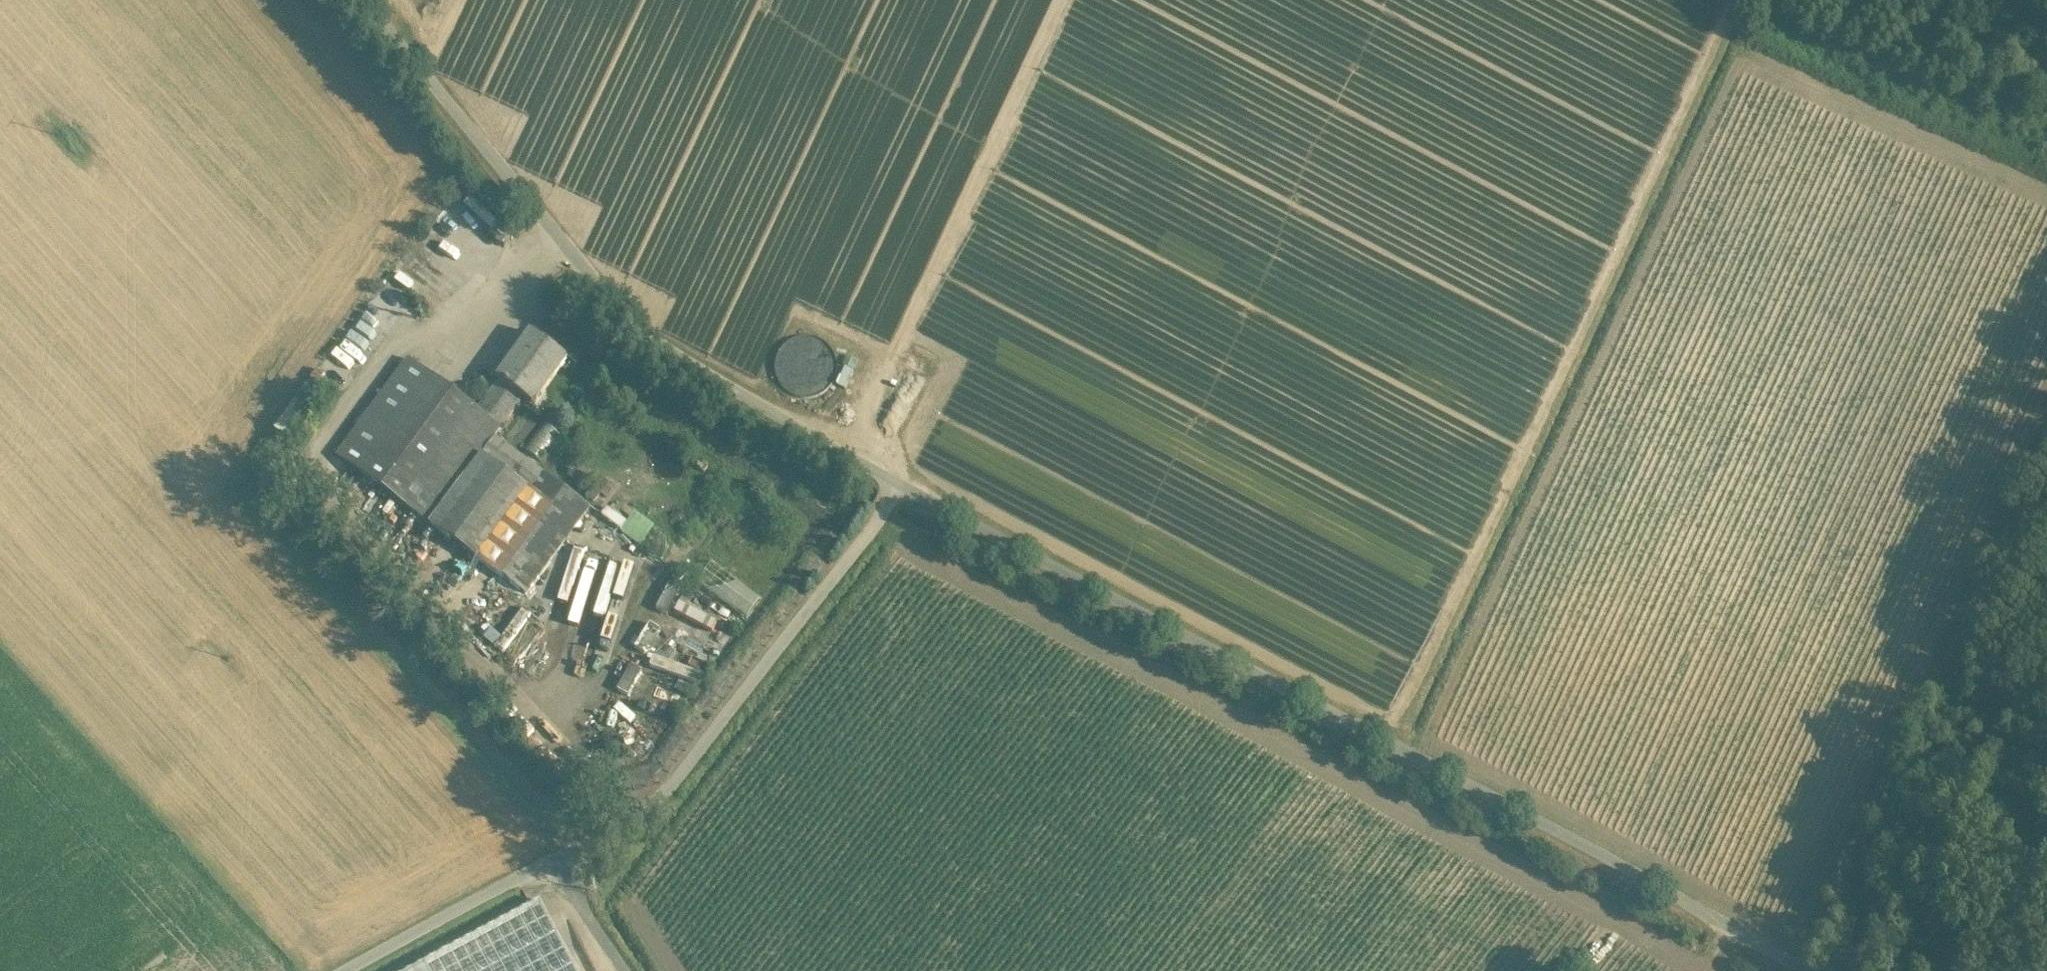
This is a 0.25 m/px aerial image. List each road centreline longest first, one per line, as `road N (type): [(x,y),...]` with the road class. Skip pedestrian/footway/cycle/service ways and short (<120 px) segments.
road 1 (unclassified): [(902,487),(1493,797),(1805,970)]
road 2 (unclassified): [(363,0),(632,328),(902,487)]
road 3 (unclassified): [(554,859),(655,802),(902,487)]
road 4 (unclassified): [(346,970),(554,859)]
road 5 (unclassified): [(554,859),(628,970)]

